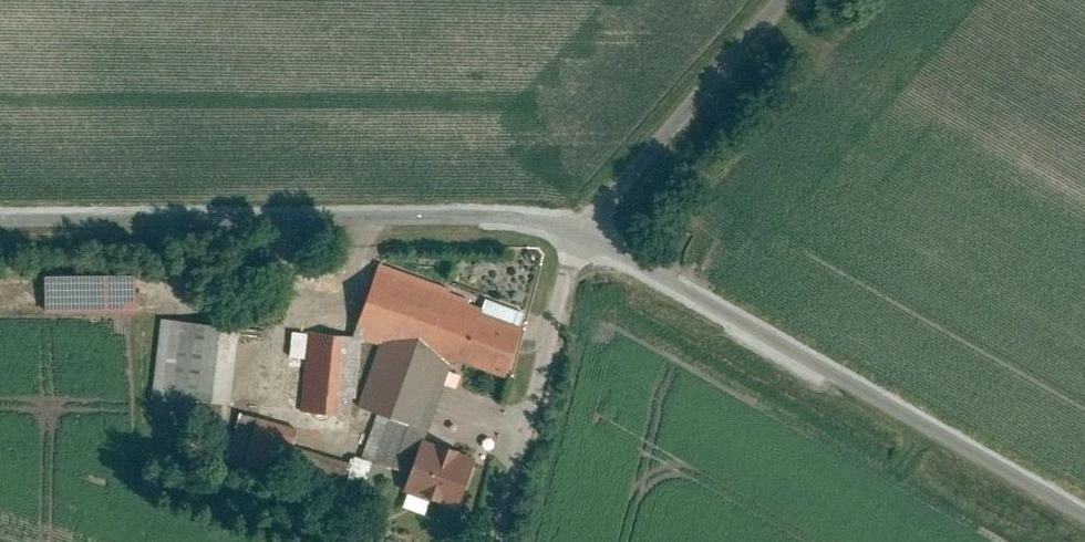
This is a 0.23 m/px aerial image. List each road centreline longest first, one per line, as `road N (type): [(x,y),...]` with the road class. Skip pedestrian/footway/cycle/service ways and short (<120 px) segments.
road 1 (residential): [(577,231),(1084,515)]
road 2 (track): [(0,220),(508,217),(577,231)]
road 3 (track): [(577,231),(495,541)]
road 4 (track): [(780,0),(577,231)]

